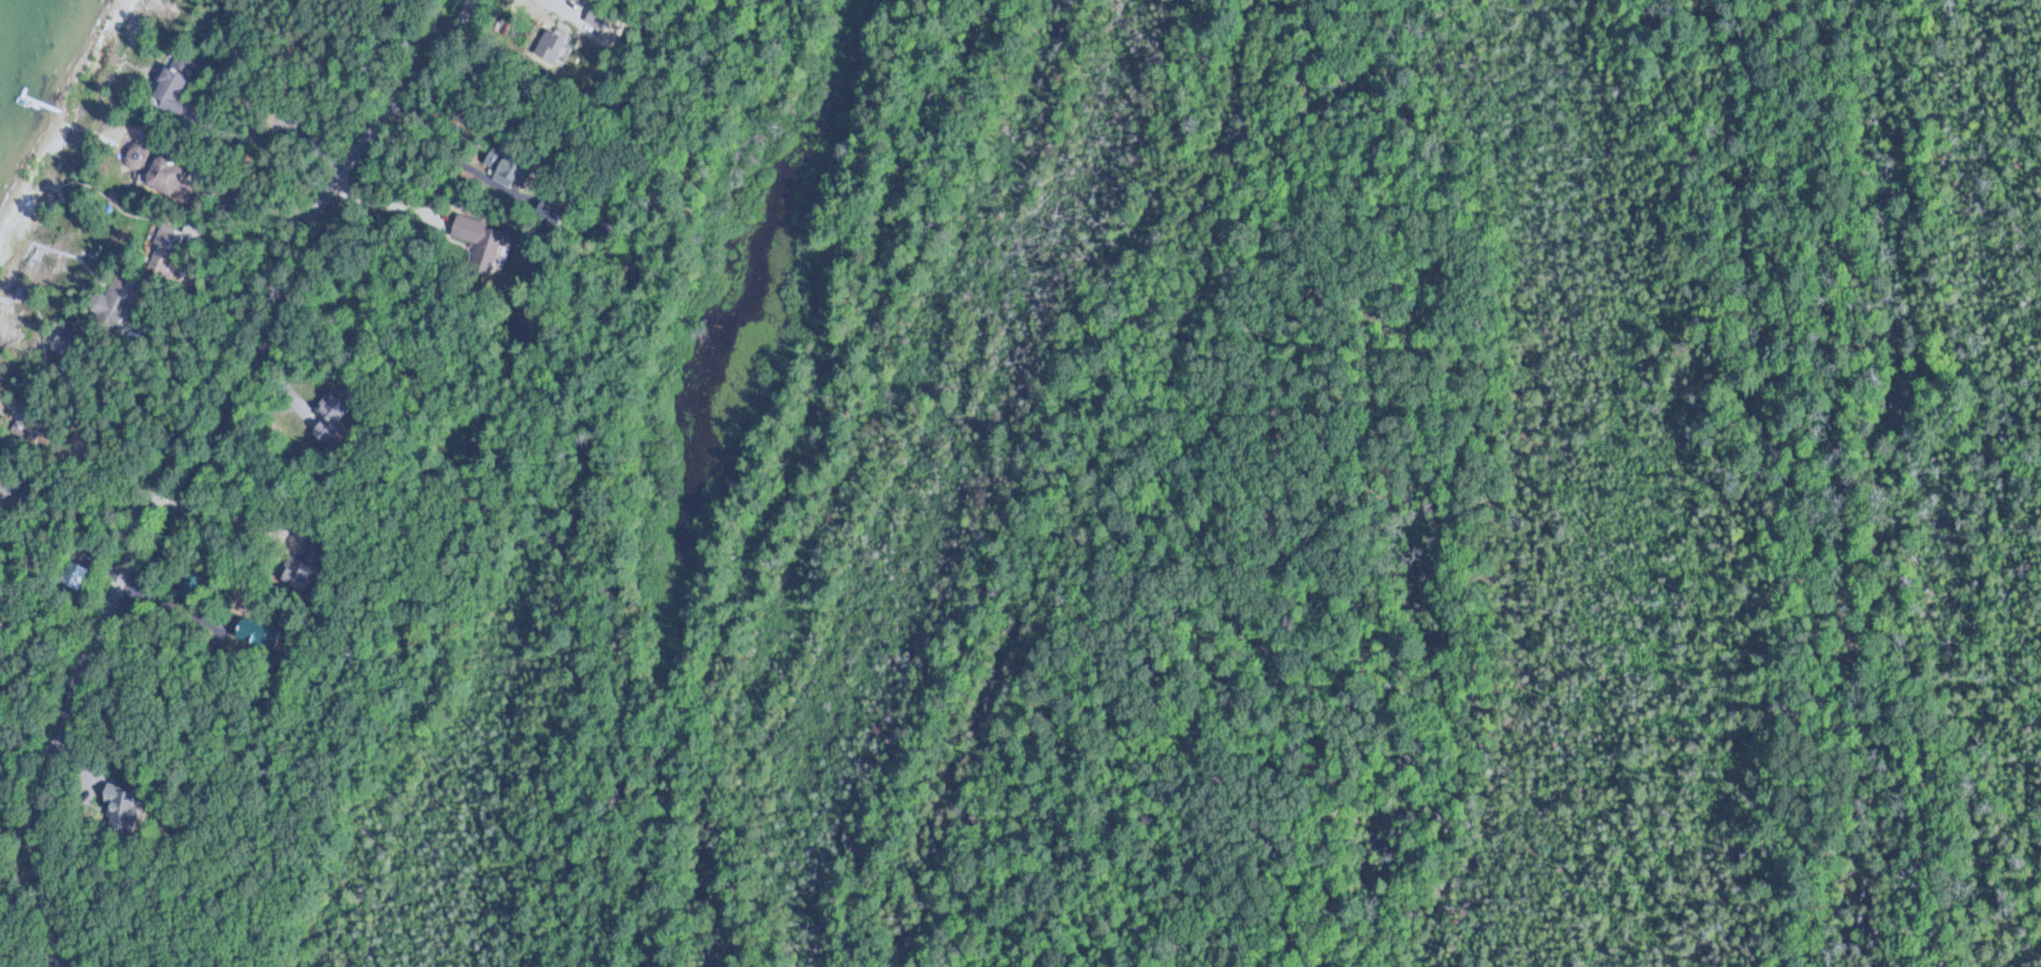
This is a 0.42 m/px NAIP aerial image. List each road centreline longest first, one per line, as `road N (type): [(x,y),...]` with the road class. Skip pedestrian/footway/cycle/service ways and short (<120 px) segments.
road 1 (residential): [(60,962),(45,880),(53,748),(159,492),(337,179),(441,55),(471,0)]

